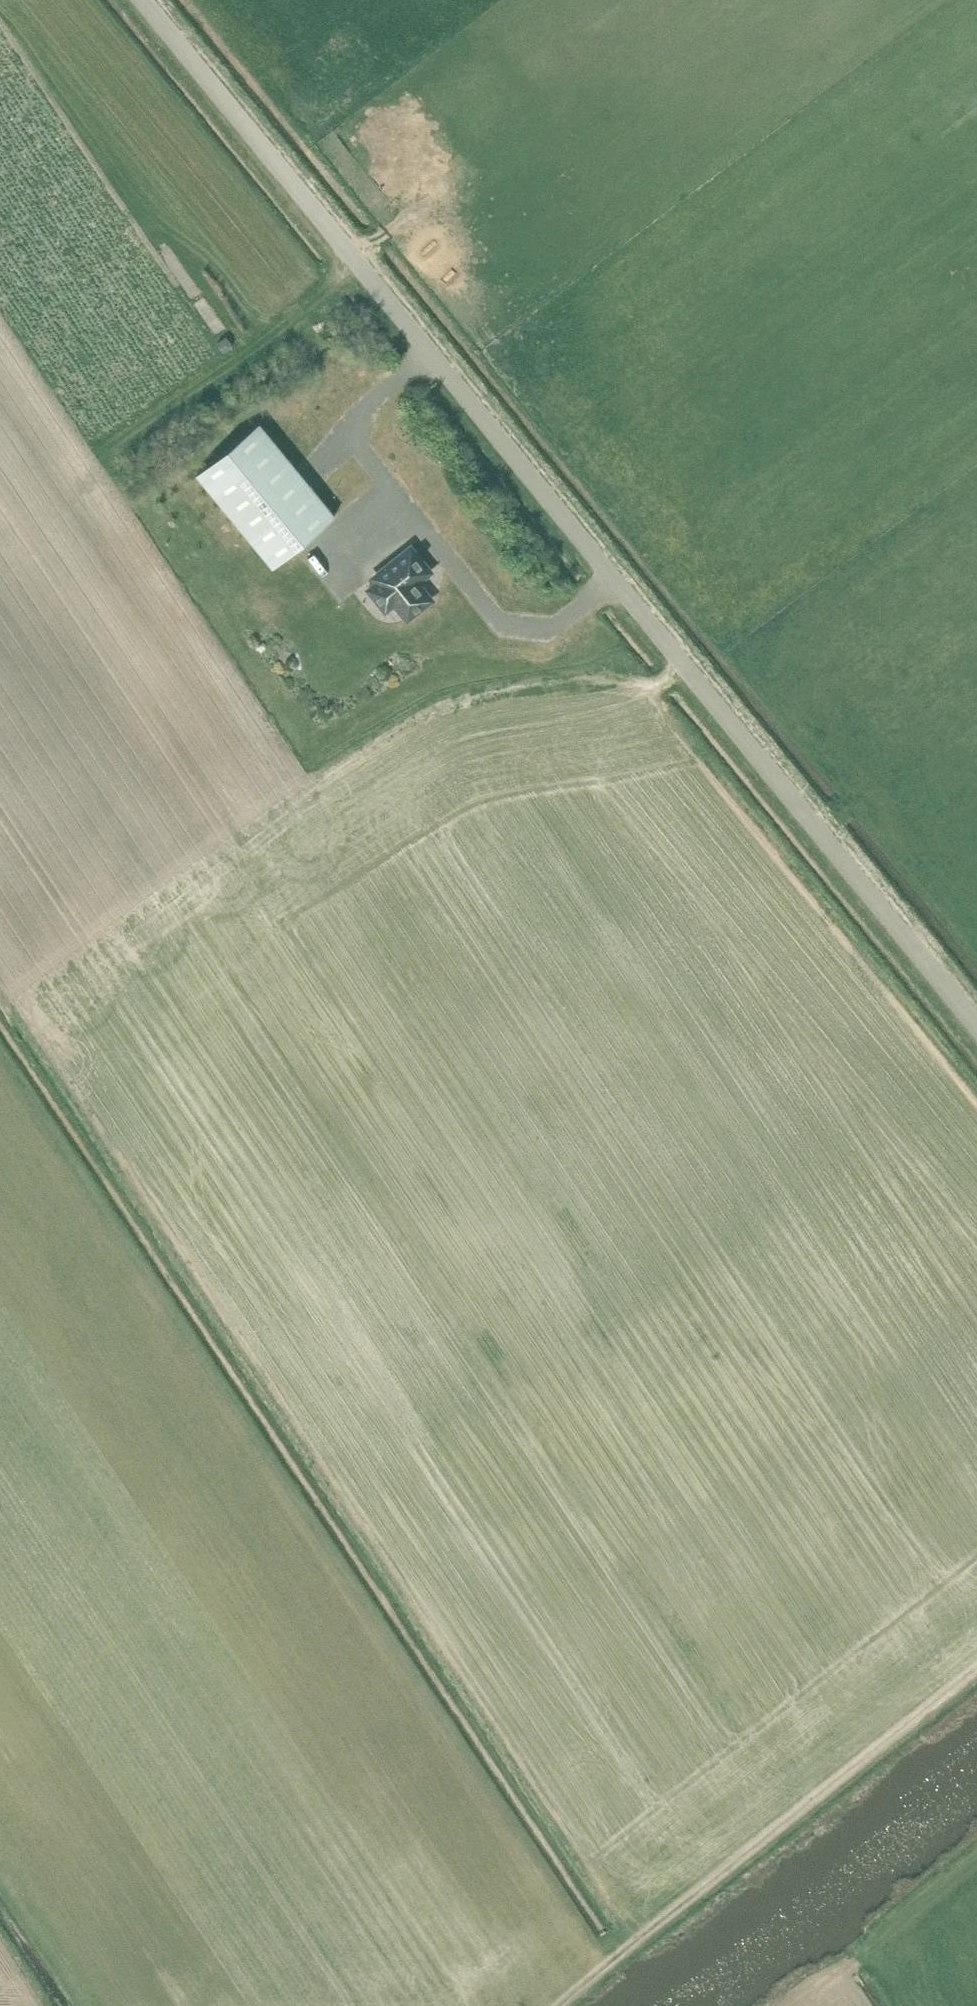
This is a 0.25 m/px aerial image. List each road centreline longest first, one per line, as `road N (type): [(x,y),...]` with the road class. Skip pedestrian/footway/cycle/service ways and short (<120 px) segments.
road 1 (tertiary): [(976,1025),(139,0)]
road 2 (track): [(549,2005),(976,1666)]

